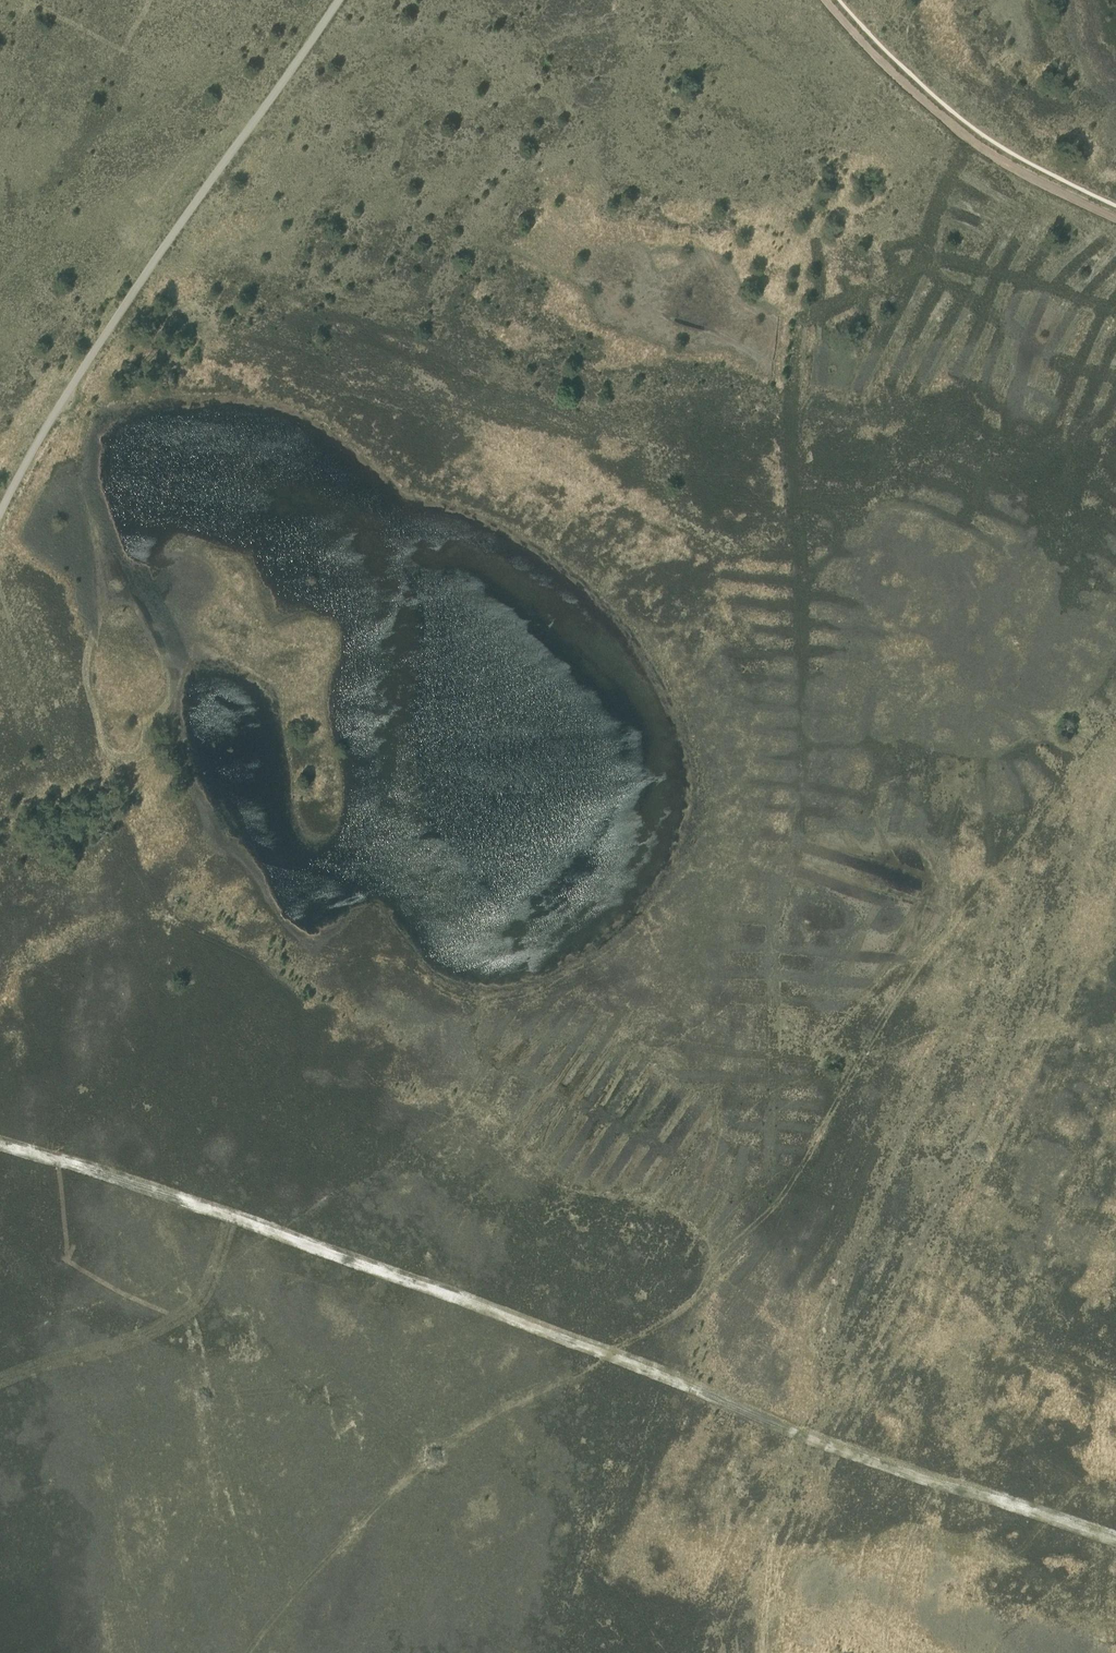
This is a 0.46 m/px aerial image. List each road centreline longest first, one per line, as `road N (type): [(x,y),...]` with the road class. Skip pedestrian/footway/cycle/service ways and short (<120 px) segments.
road 1 (track): [(1115,219),(1013,175),(958,139),(826,0)]

